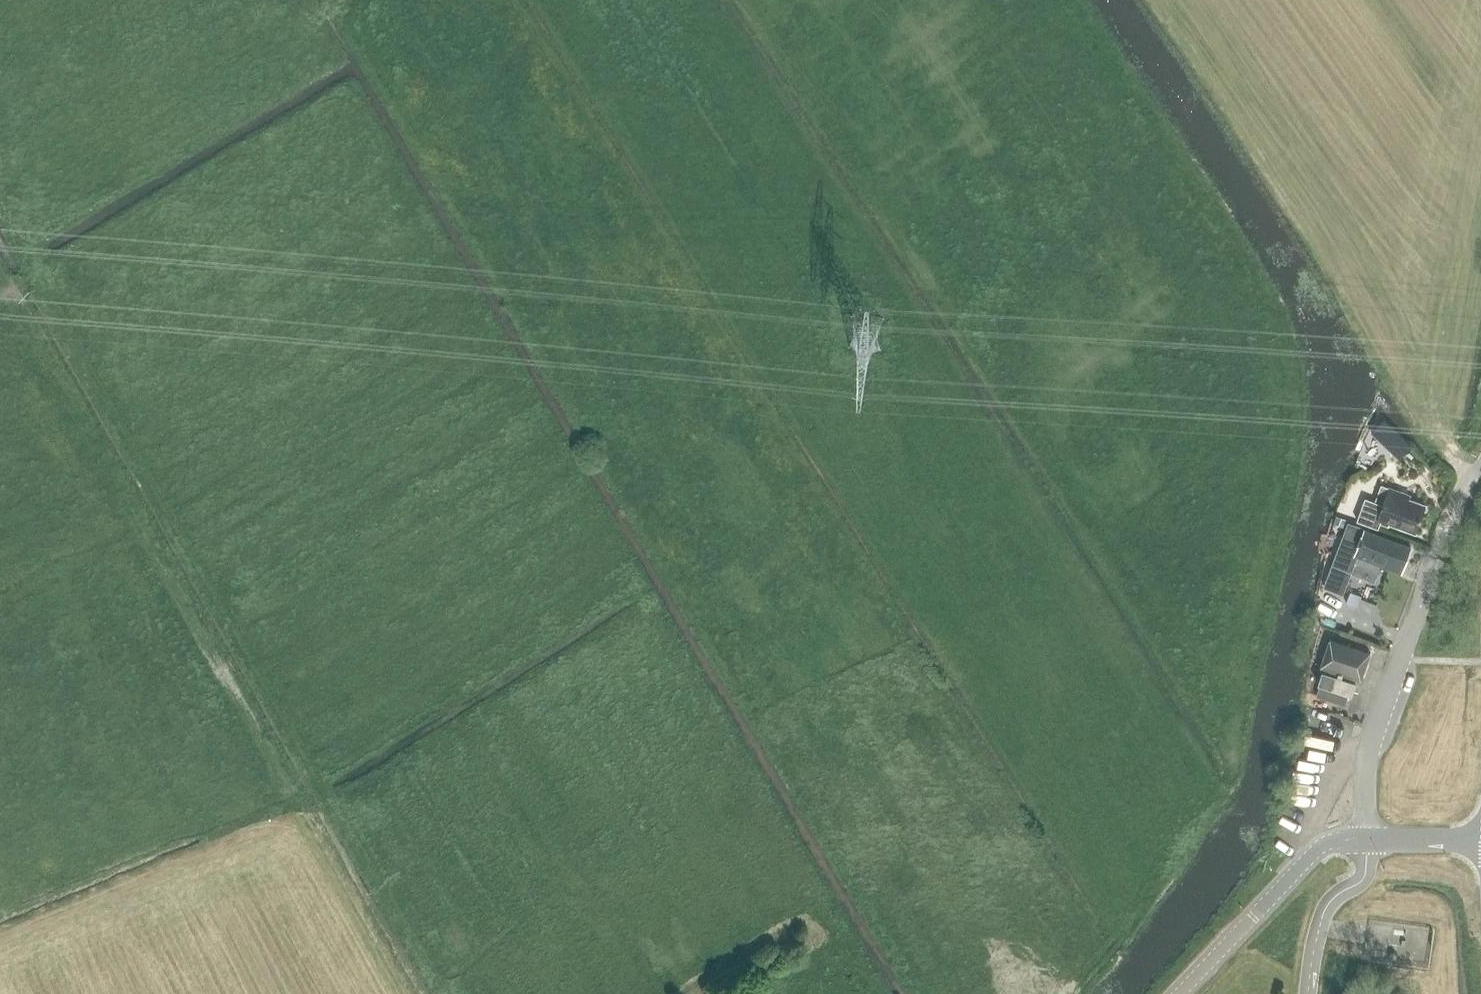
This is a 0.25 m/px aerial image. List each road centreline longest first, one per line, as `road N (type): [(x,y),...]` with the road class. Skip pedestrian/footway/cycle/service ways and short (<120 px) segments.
road 1 (unclassified): [(1366,841),(1371,742),(1461,491),(1480,465)]
road 2 (tertiary): [(1179,993),(1315,851),(1366,841)]

